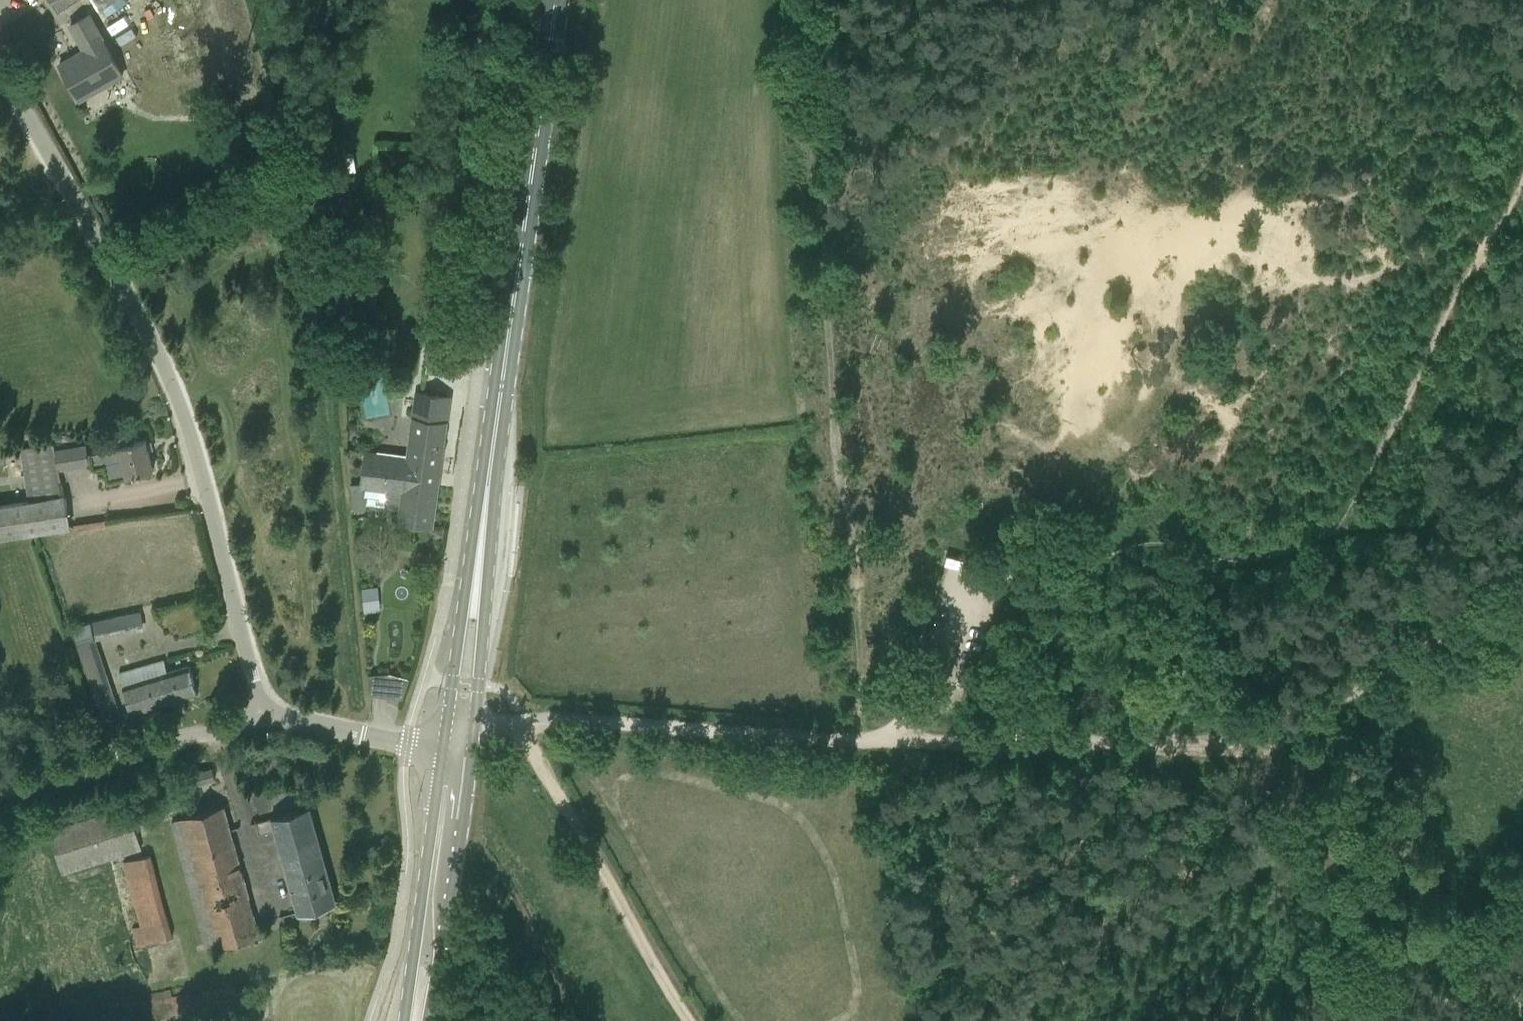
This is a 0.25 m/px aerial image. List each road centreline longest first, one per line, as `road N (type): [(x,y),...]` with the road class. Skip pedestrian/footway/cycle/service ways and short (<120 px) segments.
road 1 (track): [(1522,587),(1280,730),(1218,743),(901,749),(524,720)]
road 2 (track): [(1522,163),(1380,487),(1246,543),(1151,543),(1026,582),(954,621),(901,637),(901,749)]
road 3 (track): [(807,0),(829,330),(826,446),(847,515),(838,746)]
road 4 (tertiary): [(267,718),(191,439),(151,337),(0,57)]
road 5 (primary): [(557,0),(492,452)]
road 6 (track): [(524,720),(523,749),(688,1020)]
road 7 (primary): [(471,753),(492,452)]
road 8 (primary): [(492,452),(444,749)]
road 9 (unclassified): [(0,792),(267,718)]
road 10 (primary): [(444,749),(404,1020)]
road 11 (primary): [(429,1020),(471,753)]
road 12 (tertiary): [(444,749),(267,718)]
road 13 (track): [(1380,487),(1522,462)]

